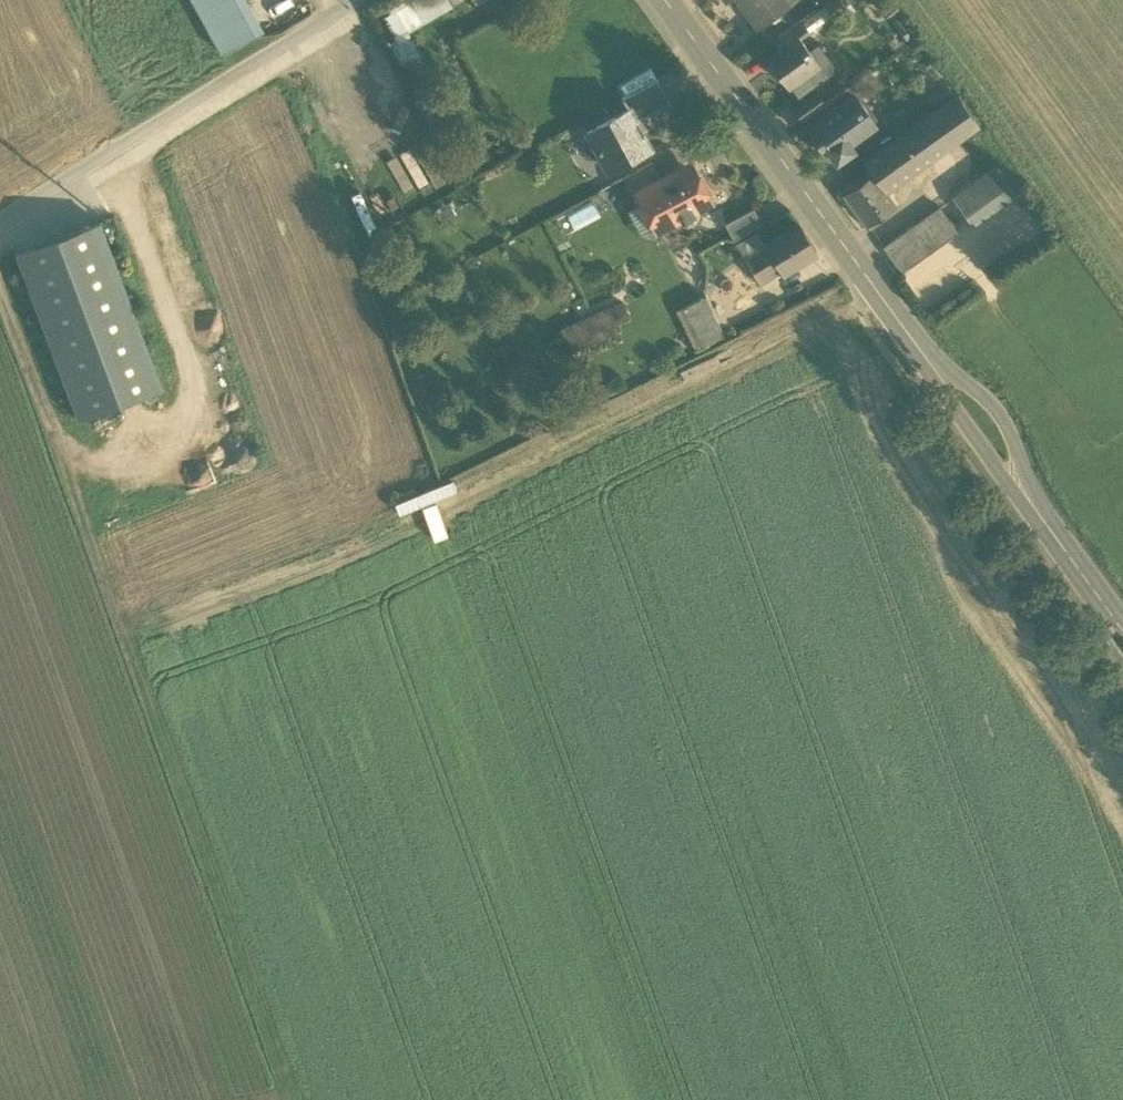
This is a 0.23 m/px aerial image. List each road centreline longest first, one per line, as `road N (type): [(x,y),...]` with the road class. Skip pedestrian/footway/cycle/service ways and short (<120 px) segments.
road 1 (track): [(0,297),(290,1099)]
road 2 (tertiary): [(1122,634),(980,426),(659,0)]
road 3 (unclassified): [(352,0),(0,220)]

